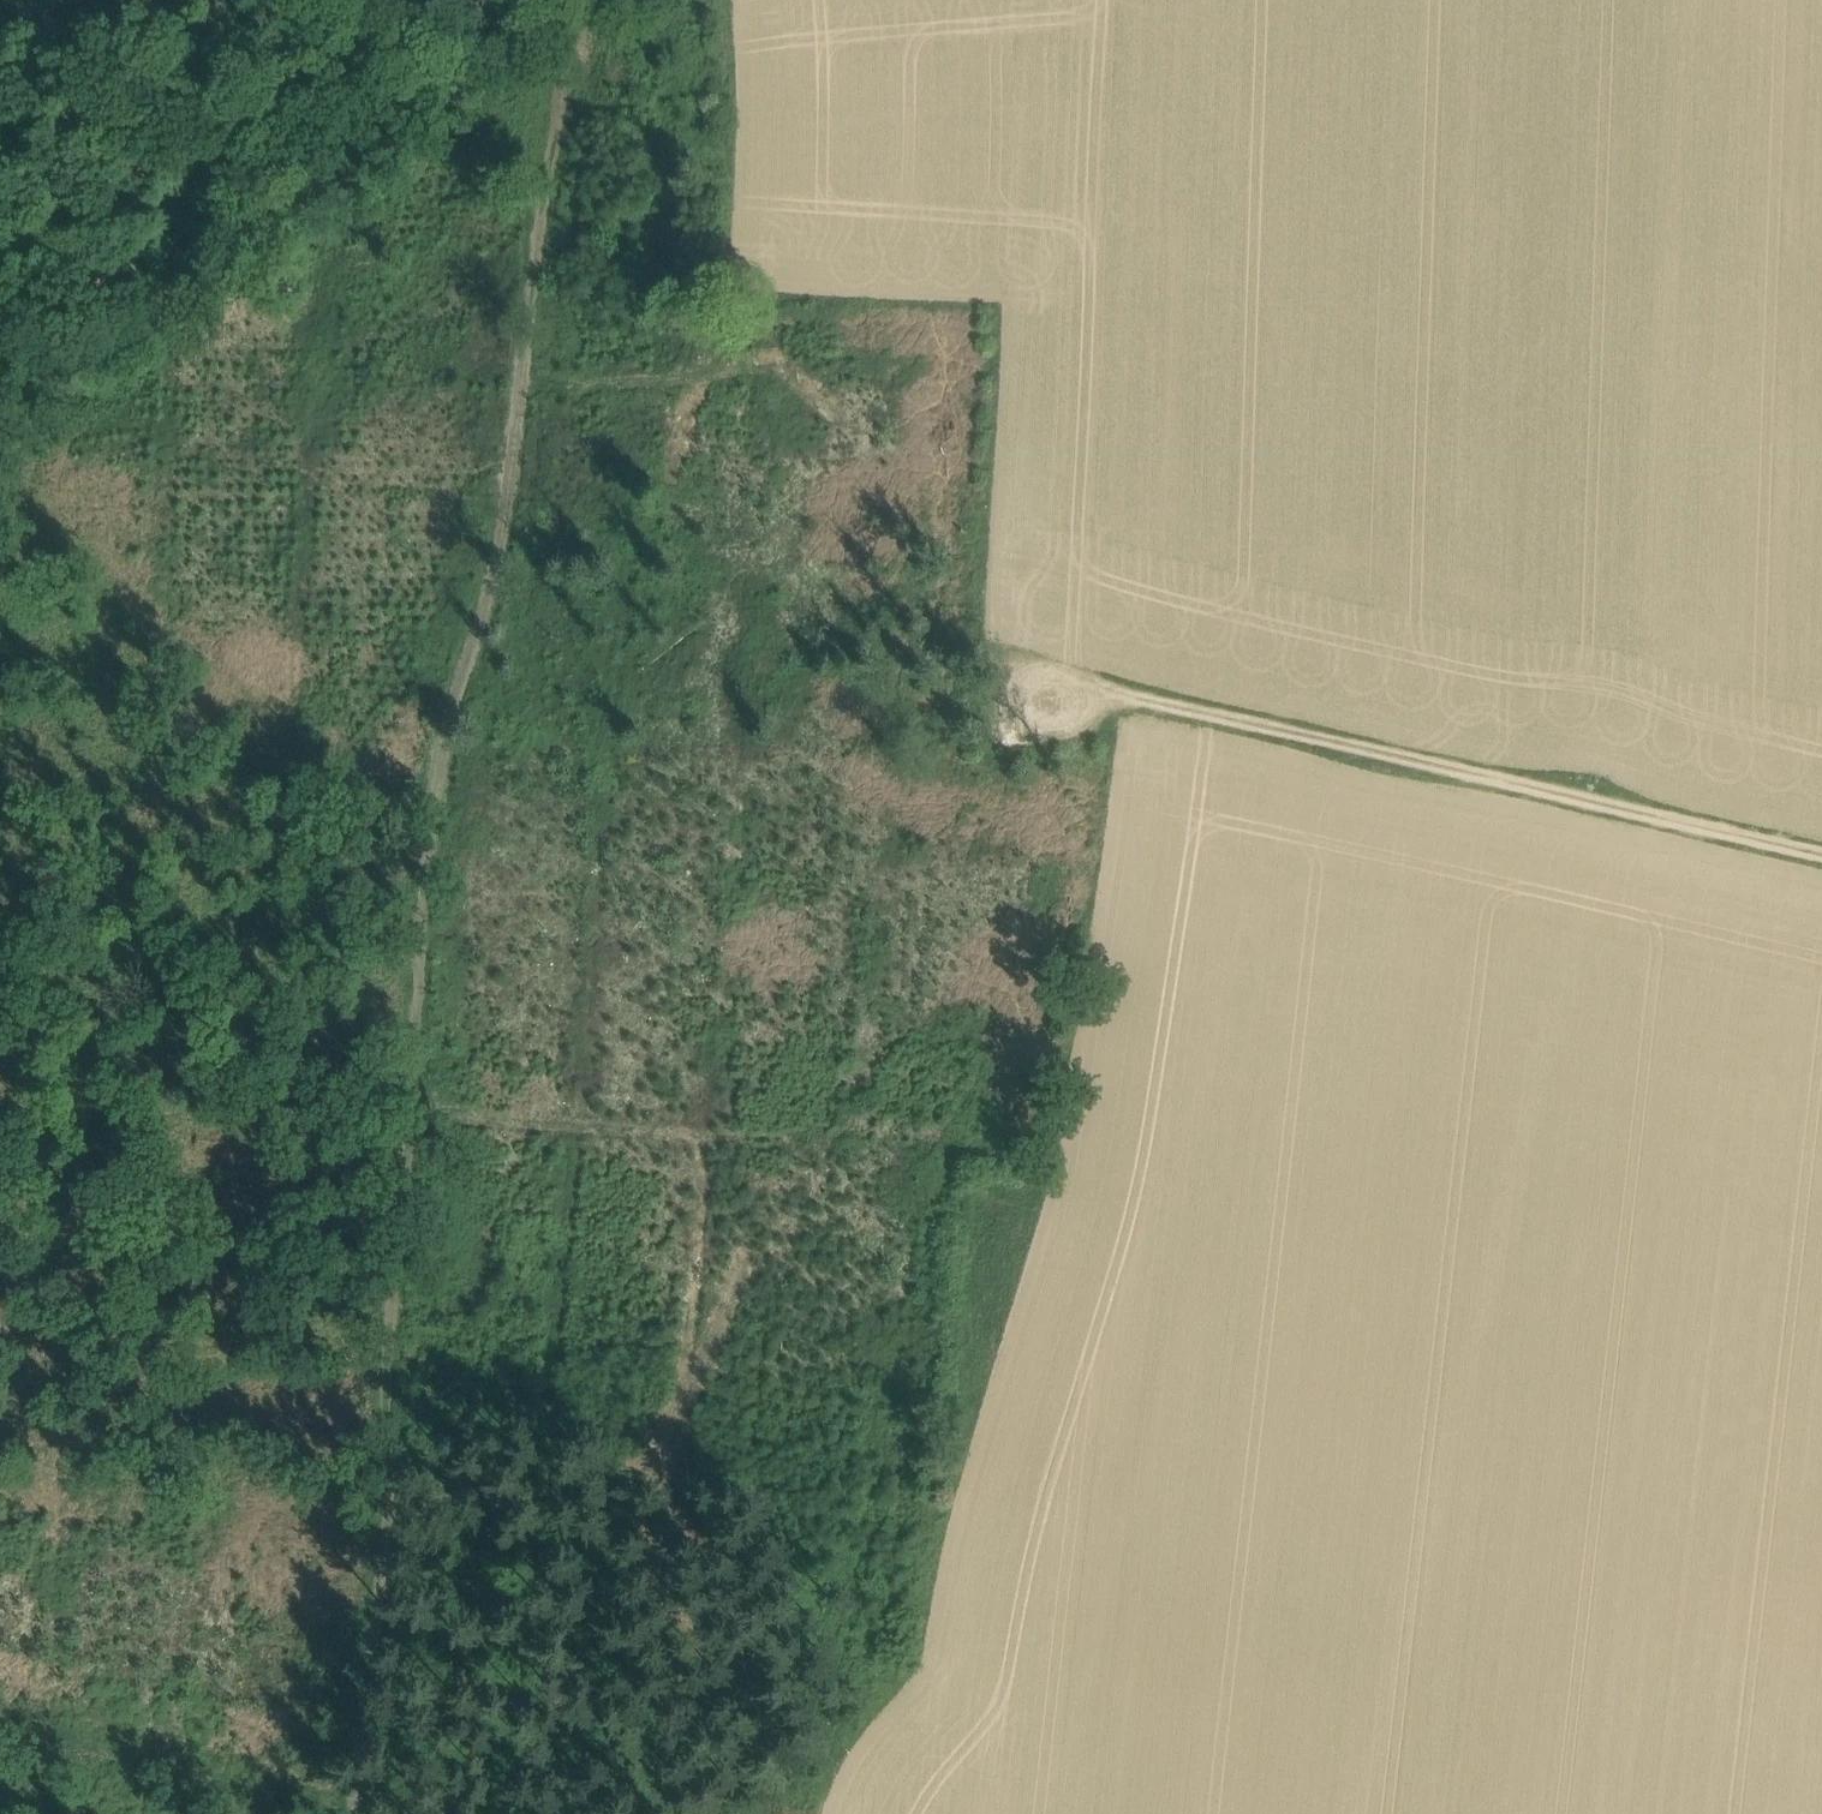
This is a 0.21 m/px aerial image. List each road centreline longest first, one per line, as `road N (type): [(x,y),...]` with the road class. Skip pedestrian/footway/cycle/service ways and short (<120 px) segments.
road 1 (track): [(1821,856),(1059,683)]

